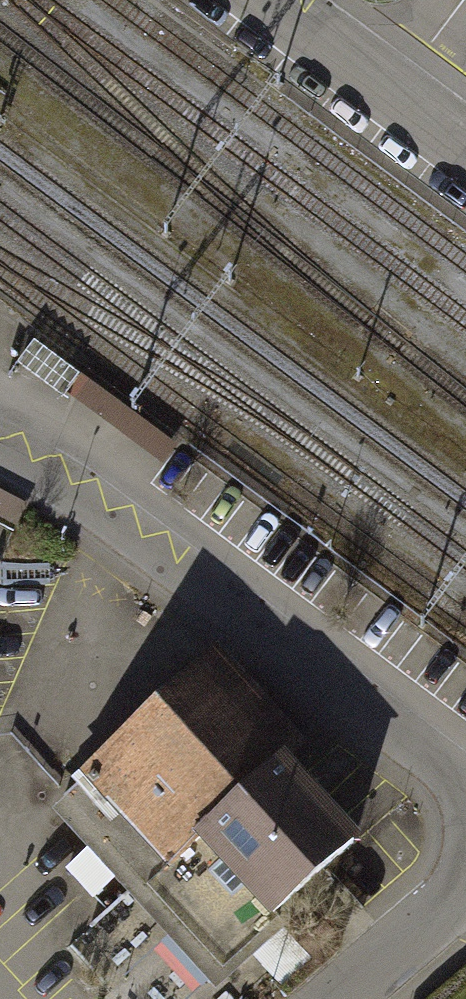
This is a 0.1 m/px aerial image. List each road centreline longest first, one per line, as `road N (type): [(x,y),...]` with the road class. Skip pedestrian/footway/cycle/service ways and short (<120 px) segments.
road 1 (residential): [(465,798),(59,475),(0,445)]
road 2 (secondary): [(0,417),(170,0)]
road 3 (residential): [(465,141),(283,0)]
road 4 (residential): [(356,998),(453,915),(465,883)]

